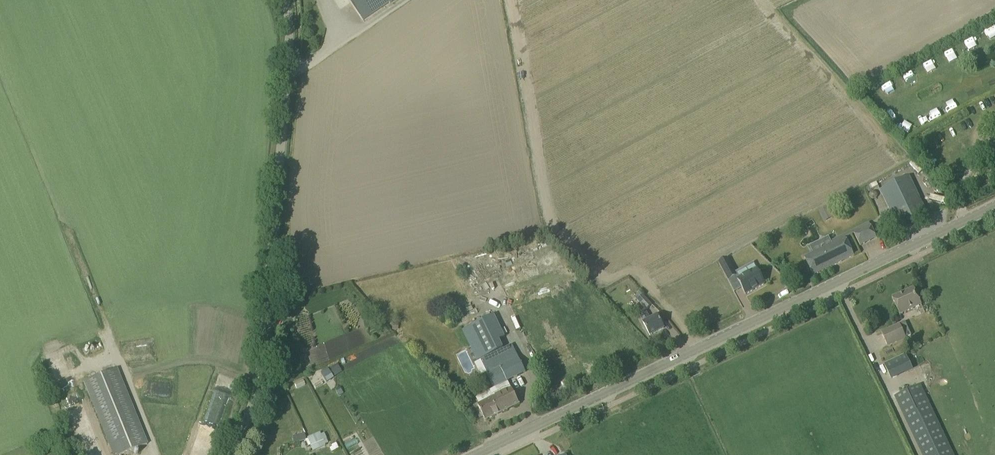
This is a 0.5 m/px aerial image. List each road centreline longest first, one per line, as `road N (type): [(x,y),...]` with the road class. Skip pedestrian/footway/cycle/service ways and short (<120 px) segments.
road 1 (tertiary): [(475,454),(994,207)]
road 2 (unclassified): [(232,454),(249,419),(266,309),(288,47),(285,0)]

